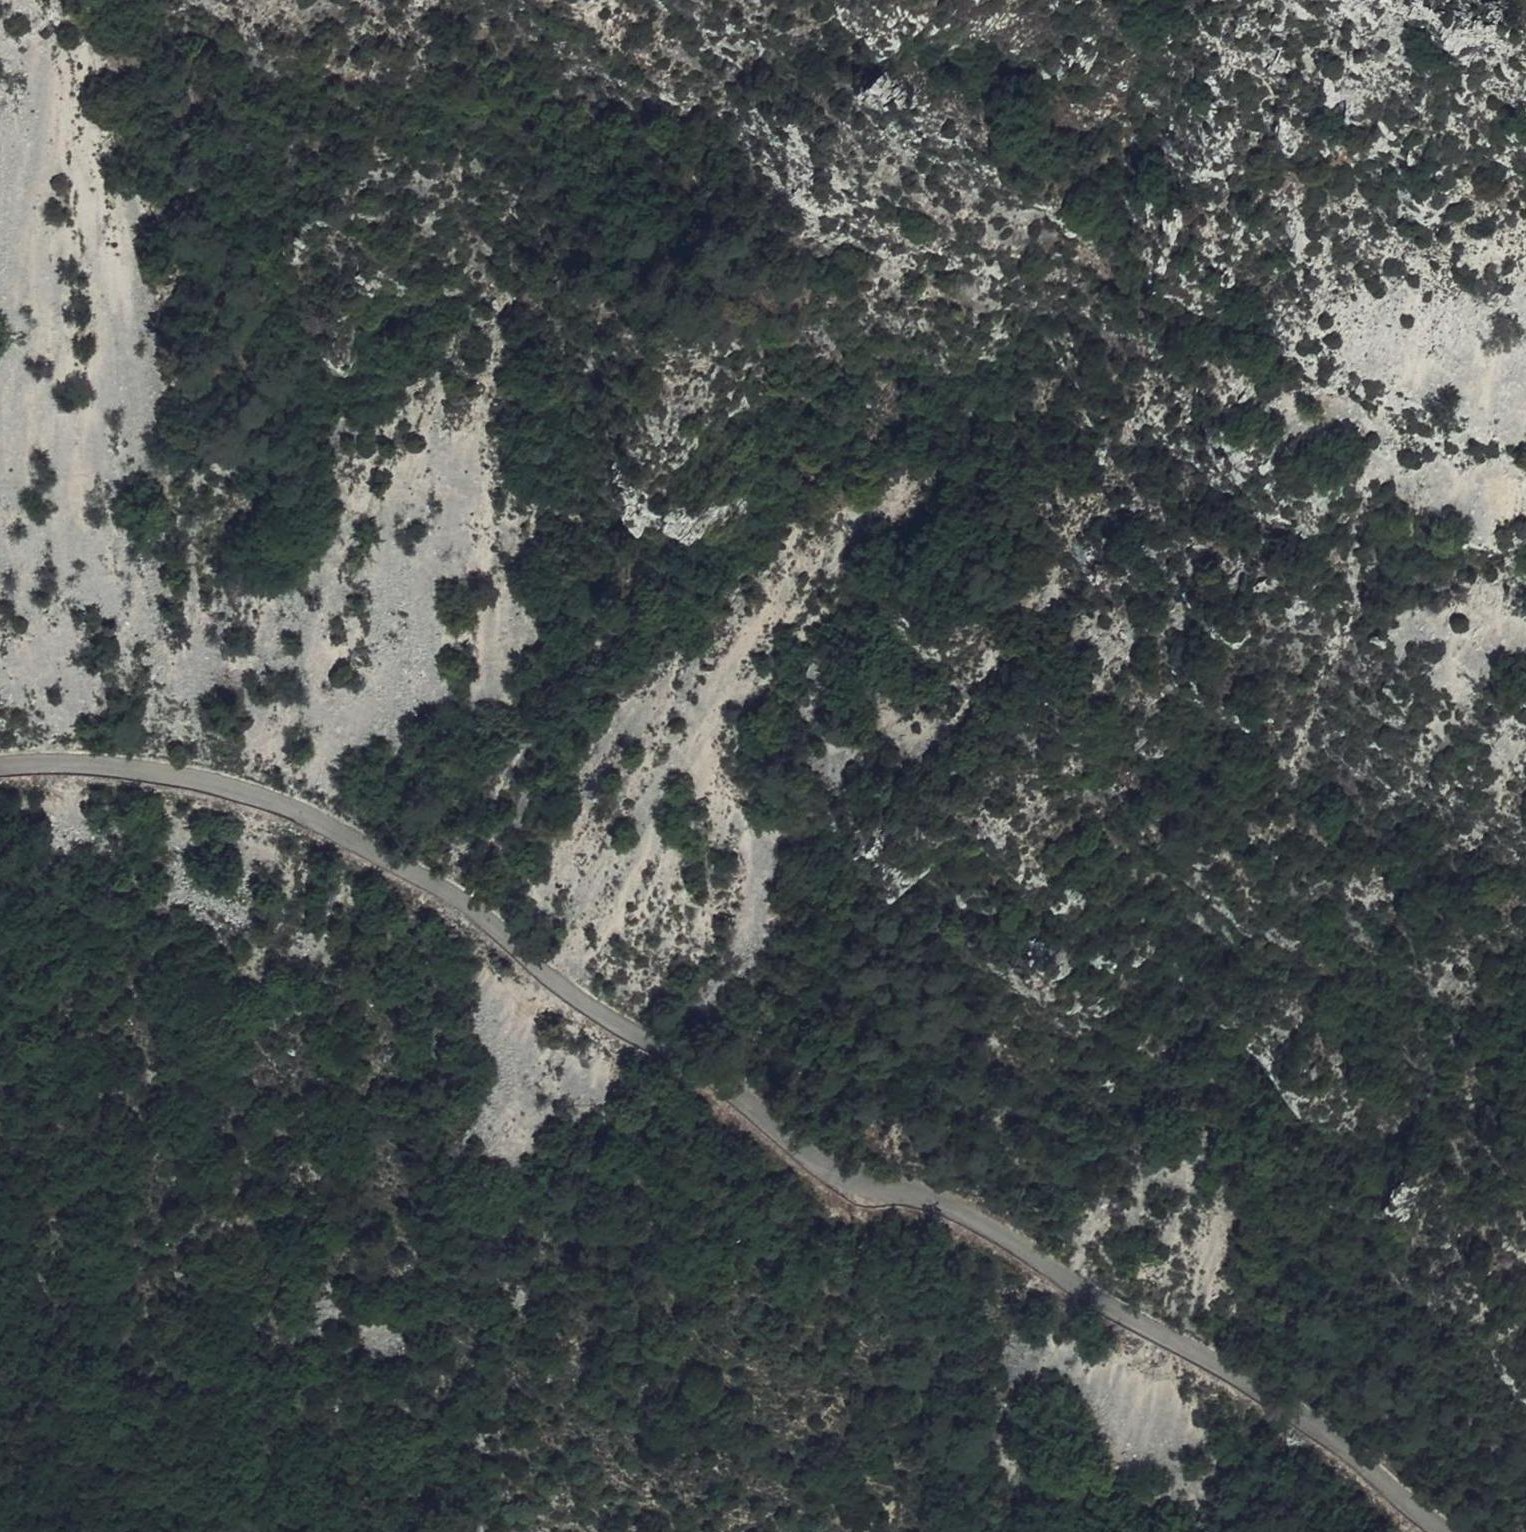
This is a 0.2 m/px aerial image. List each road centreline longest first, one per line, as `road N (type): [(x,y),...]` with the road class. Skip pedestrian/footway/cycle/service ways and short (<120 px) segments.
road 1 (tertiary): [(0,768),(134,771),(211,785),(283,807),(398,864),(837,1178),(937,1206),(1229,1374),(1340,1449),(1437,1531)]

